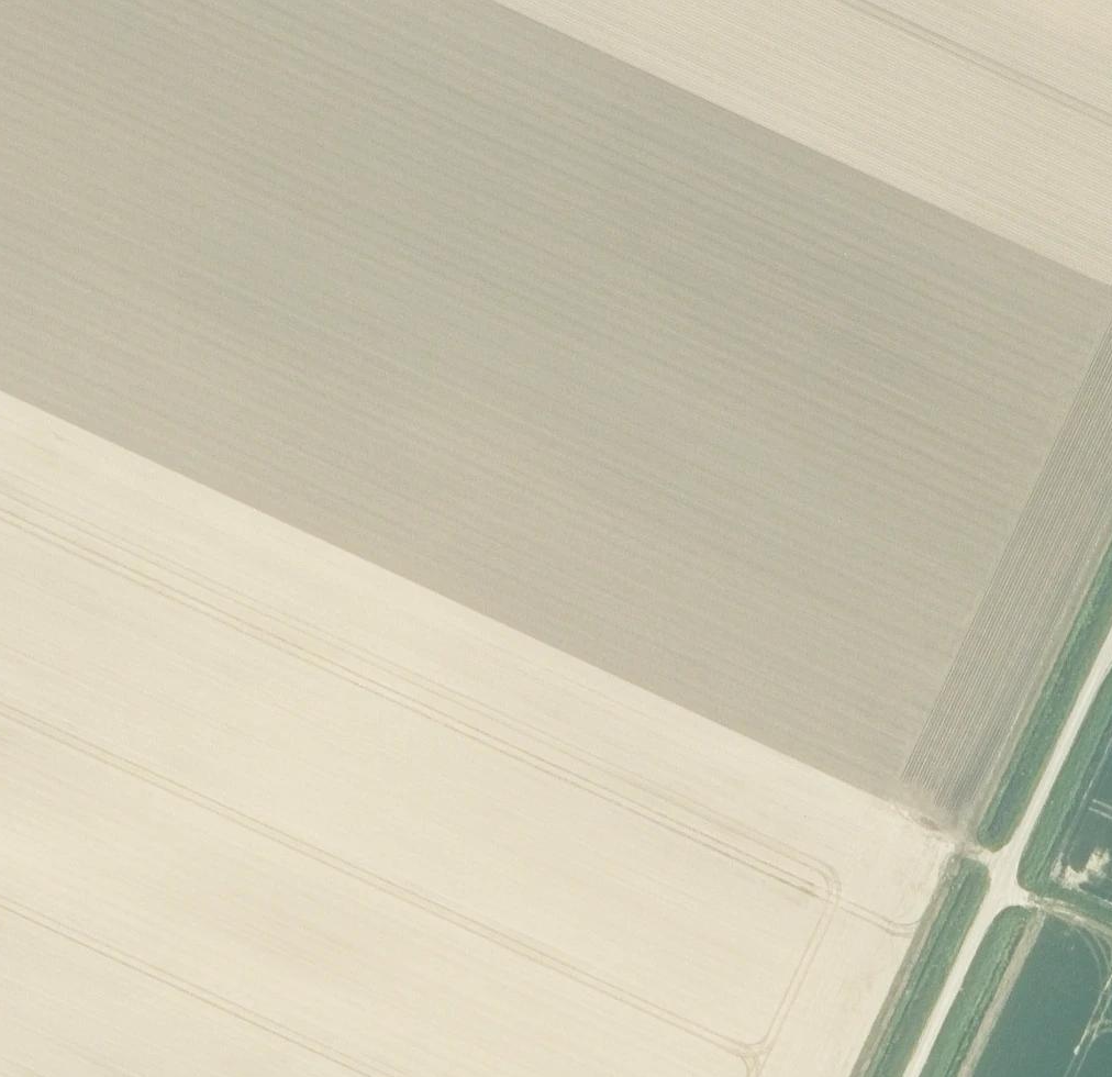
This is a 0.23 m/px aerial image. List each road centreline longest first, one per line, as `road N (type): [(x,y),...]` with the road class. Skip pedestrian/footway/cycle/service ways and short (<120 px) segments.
road 1 (unclassified): [(914,1076),(1111,646)]

